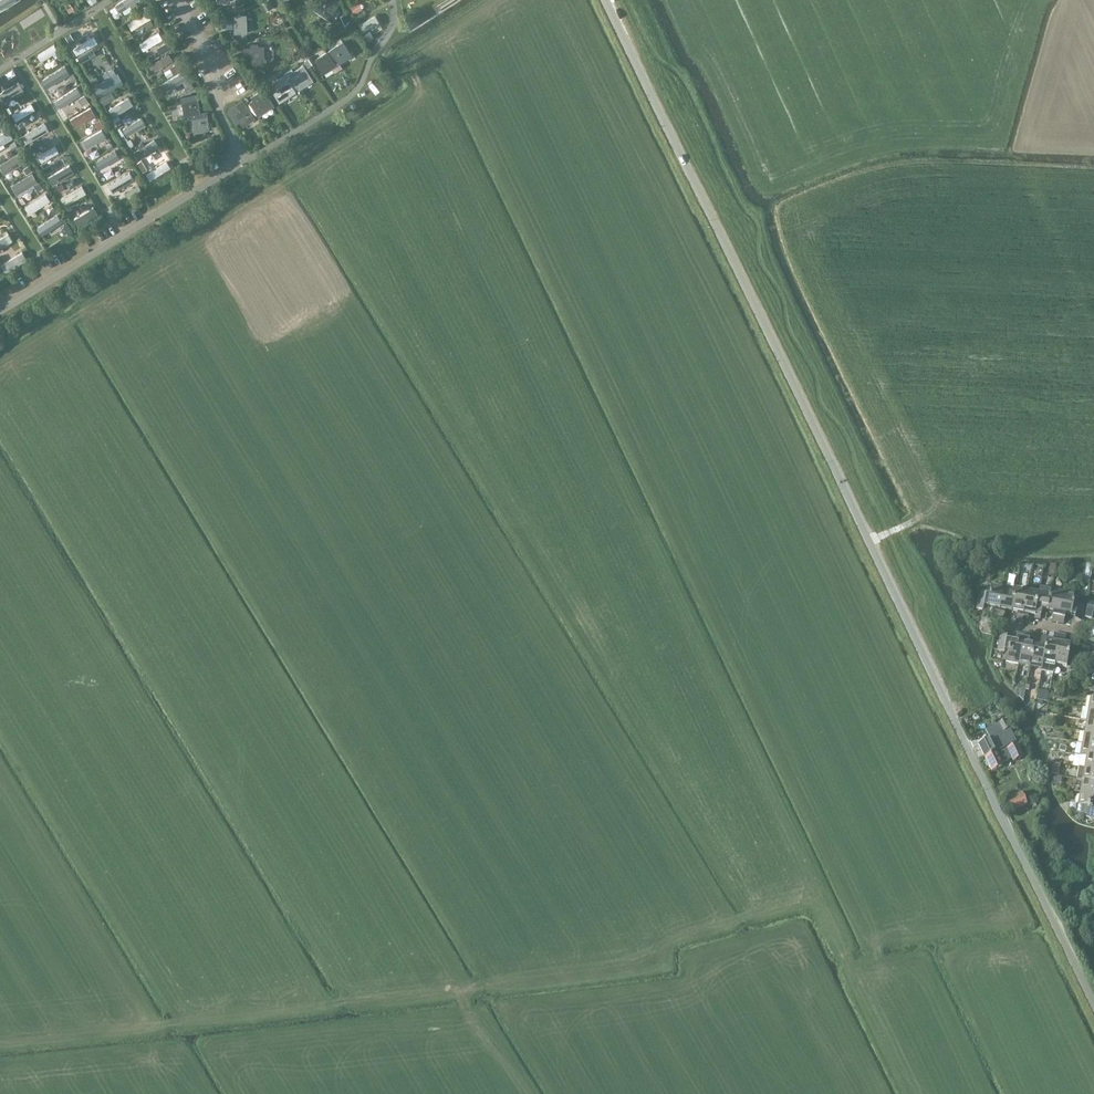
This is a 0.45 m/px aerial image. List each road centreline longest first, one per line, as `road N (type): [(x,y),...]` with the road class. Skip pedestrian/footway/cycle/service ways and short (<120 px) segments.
road 1 (unclassified): [(1093,1002),(605,0)]

